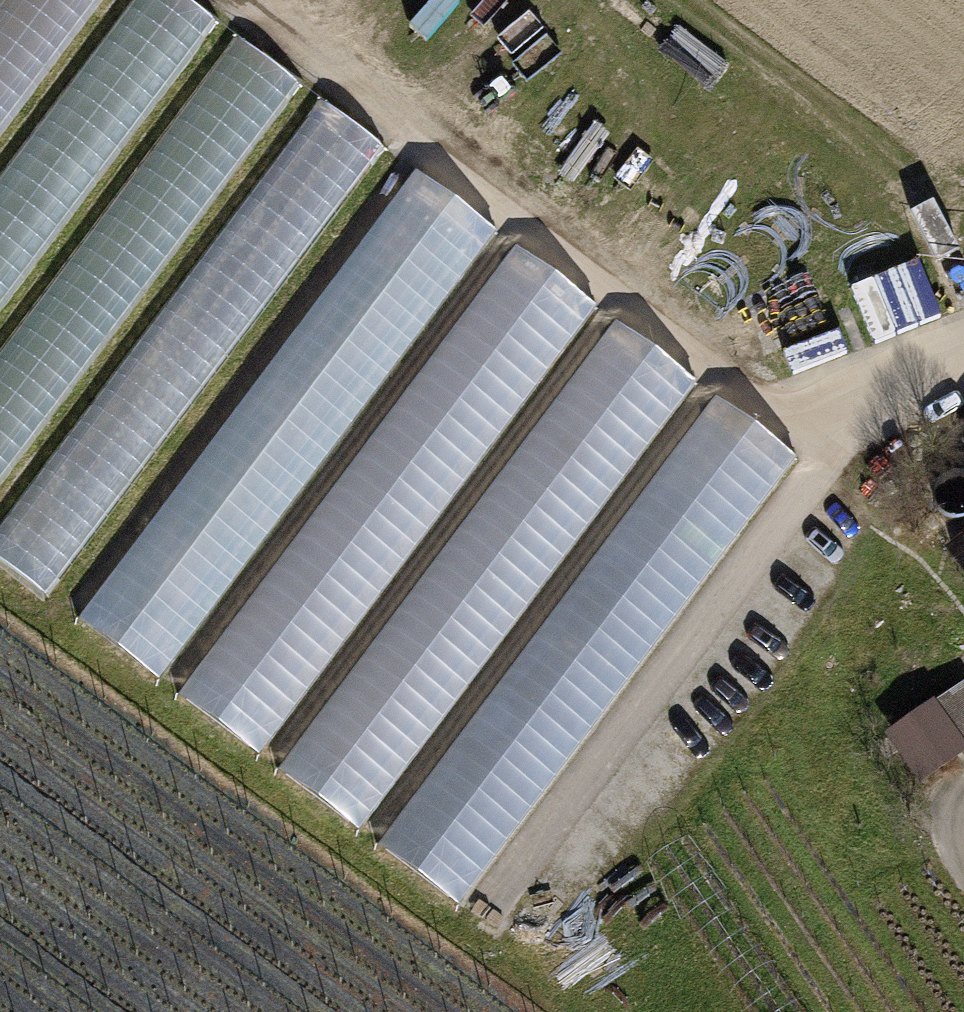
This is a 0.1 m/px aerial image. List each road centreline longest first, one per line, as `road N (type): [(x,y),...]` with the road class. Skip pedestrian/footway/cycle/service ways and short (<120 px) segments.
road 1 (track): [(232,0),(796,420)]

